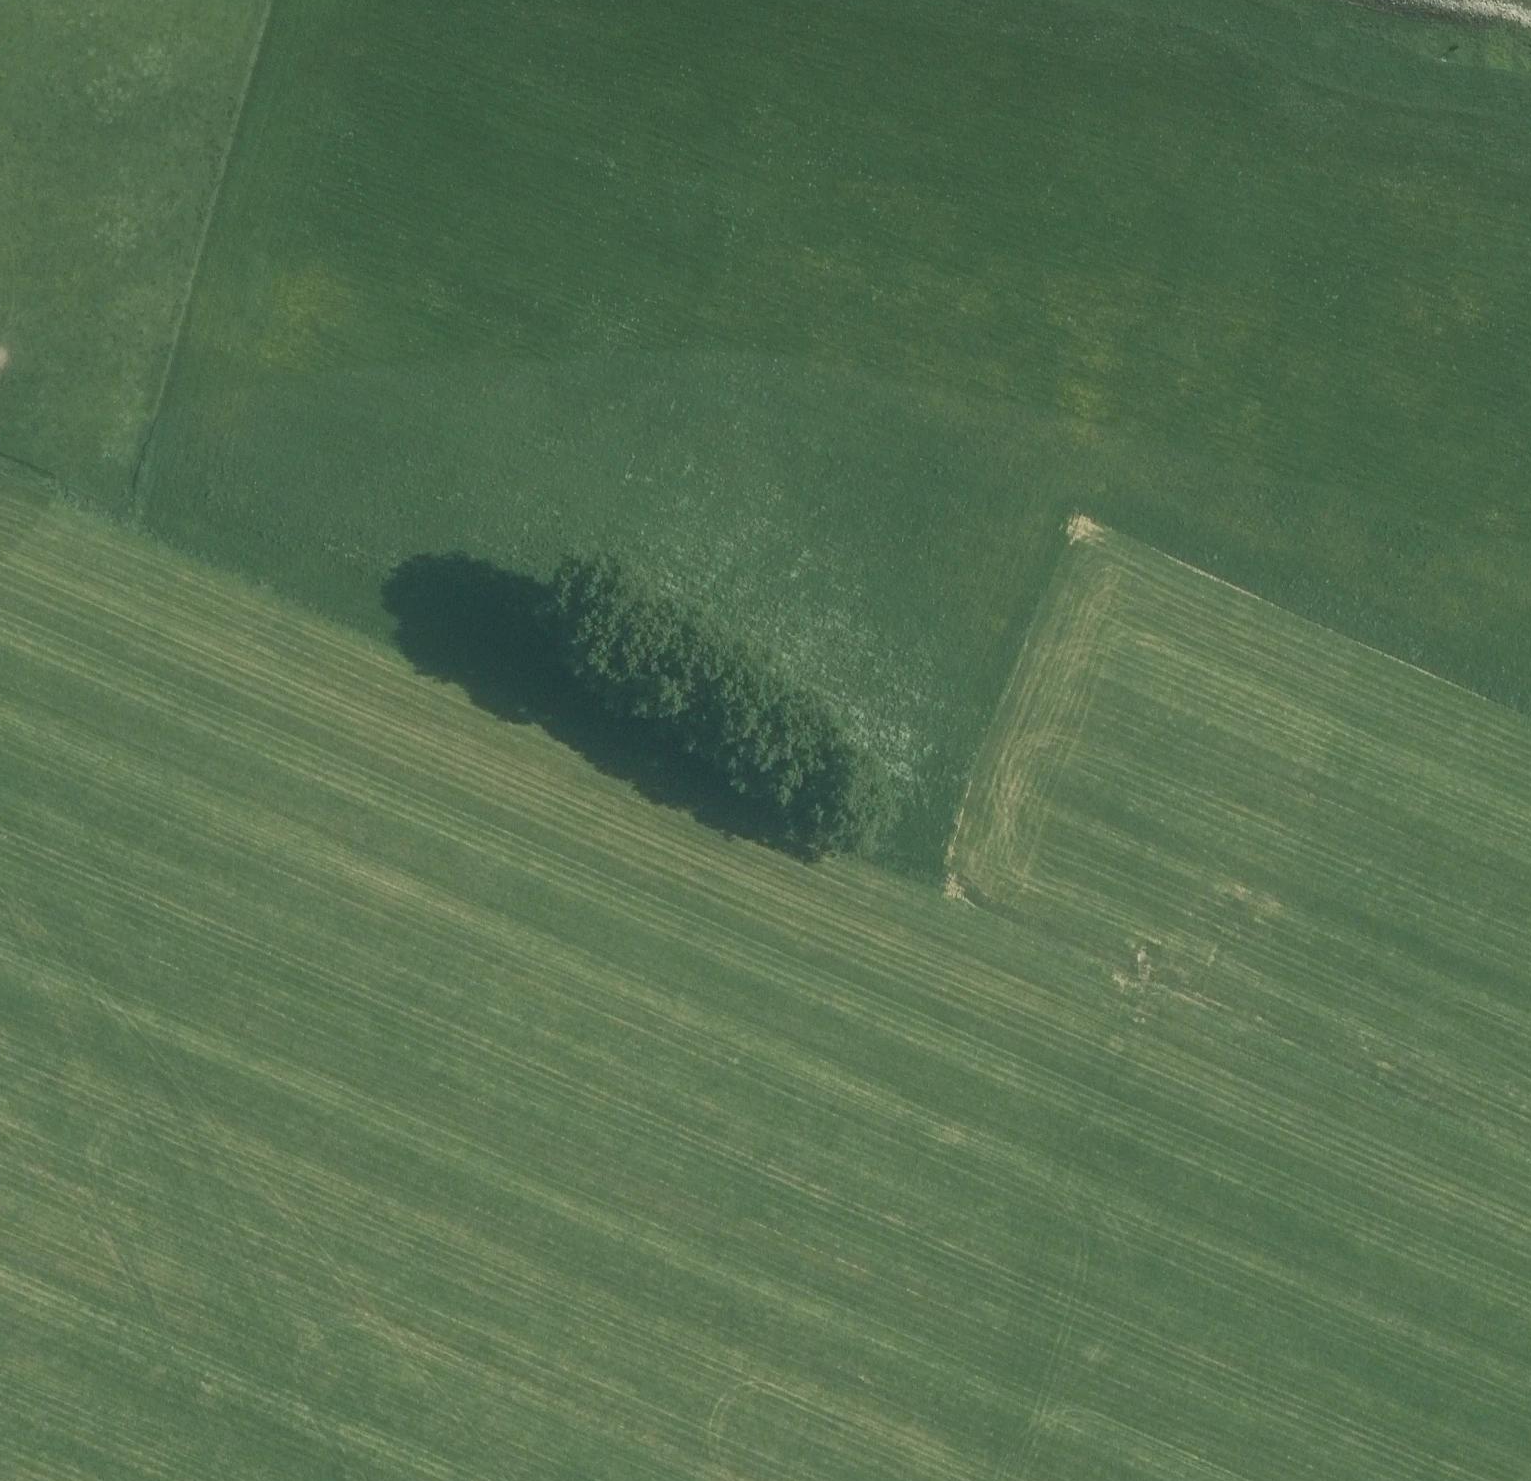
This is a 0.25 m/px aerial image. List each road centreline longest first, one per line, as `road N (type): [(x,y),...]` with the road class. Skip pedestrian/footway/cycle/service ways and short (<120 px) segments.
road 1 (track): [(1005,1480),(1144,983)]

